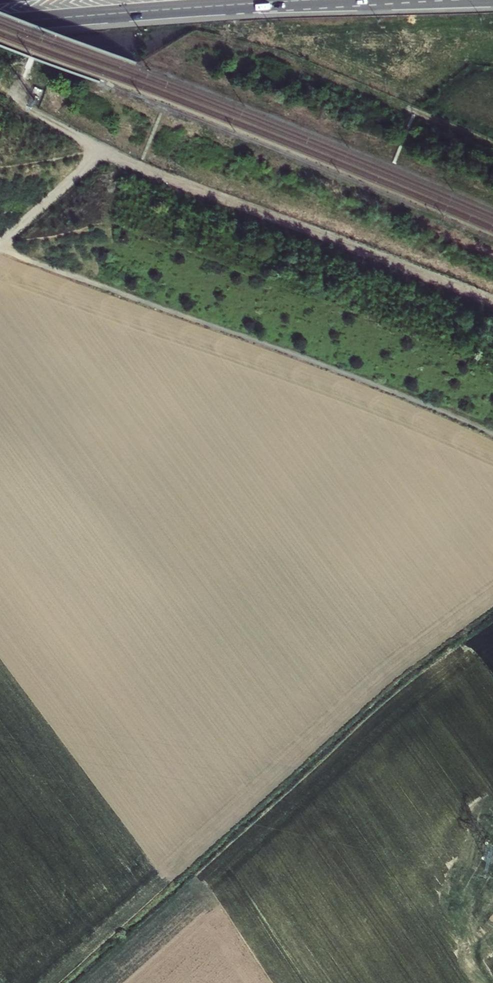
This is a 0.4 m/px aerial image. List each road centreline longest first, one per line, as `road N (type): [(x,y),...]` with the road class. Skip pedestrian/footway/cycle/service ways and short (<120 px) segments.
road 1 (track): [(492,303),(112,155),(20,103),(20,82)]
road 2 (motorway): [(0,24),(300,0)]
road 3 (track): [(0,244),(81,171),(112,155)]

